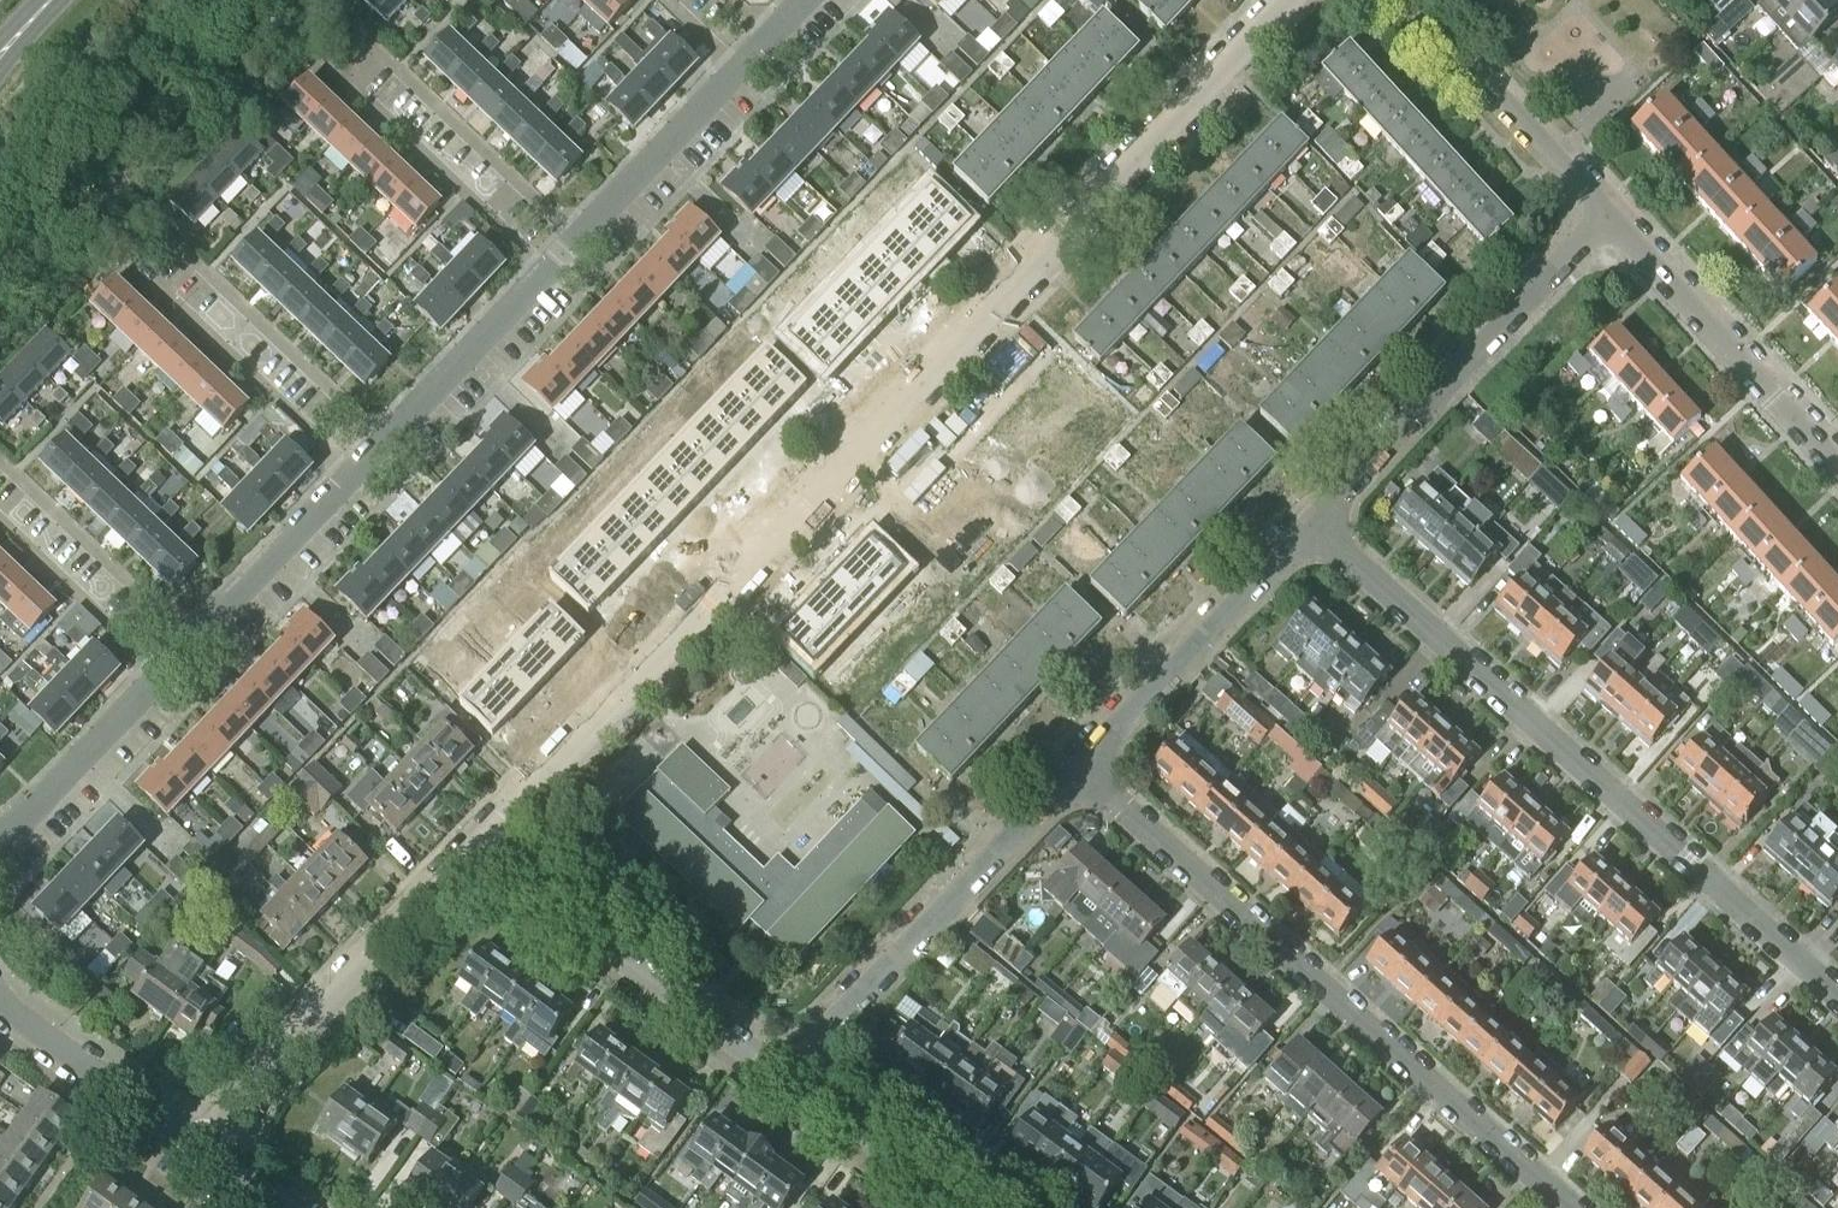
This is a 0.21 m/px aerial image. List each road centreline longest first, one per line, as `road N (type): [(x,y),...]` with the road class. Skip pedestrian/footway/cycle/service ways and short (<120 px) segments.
road 1 (residential): [(486,839),(1292,0)]
road 2 (residential): [(0,833),(21,821),(810,0)]
road 3 (residential): [(1837,995),(1313,522)]
road 4 (residential): [(1076,770),(1314,990),(1433,1082),(1571,1207)]
road 5 (residential): [(198,1147),(486,839)]
road 6 (residential): [(1313,522),(1607,222)]
road 7 (residential): [(797,1082),(1076,770)]
road 8 (residential): [(797,1082),(486,839)]
road 9 (residential): [(1076,770),(1313,522)]
road 10 (residential): [(1837,468),(1607,222)]
road 11 (residential): [(1607,222),(1409,0)]
road 12 (residential): [(198,1147),(0,1005)]
road 13 (residential): [(969,1207),(797,1082)]

